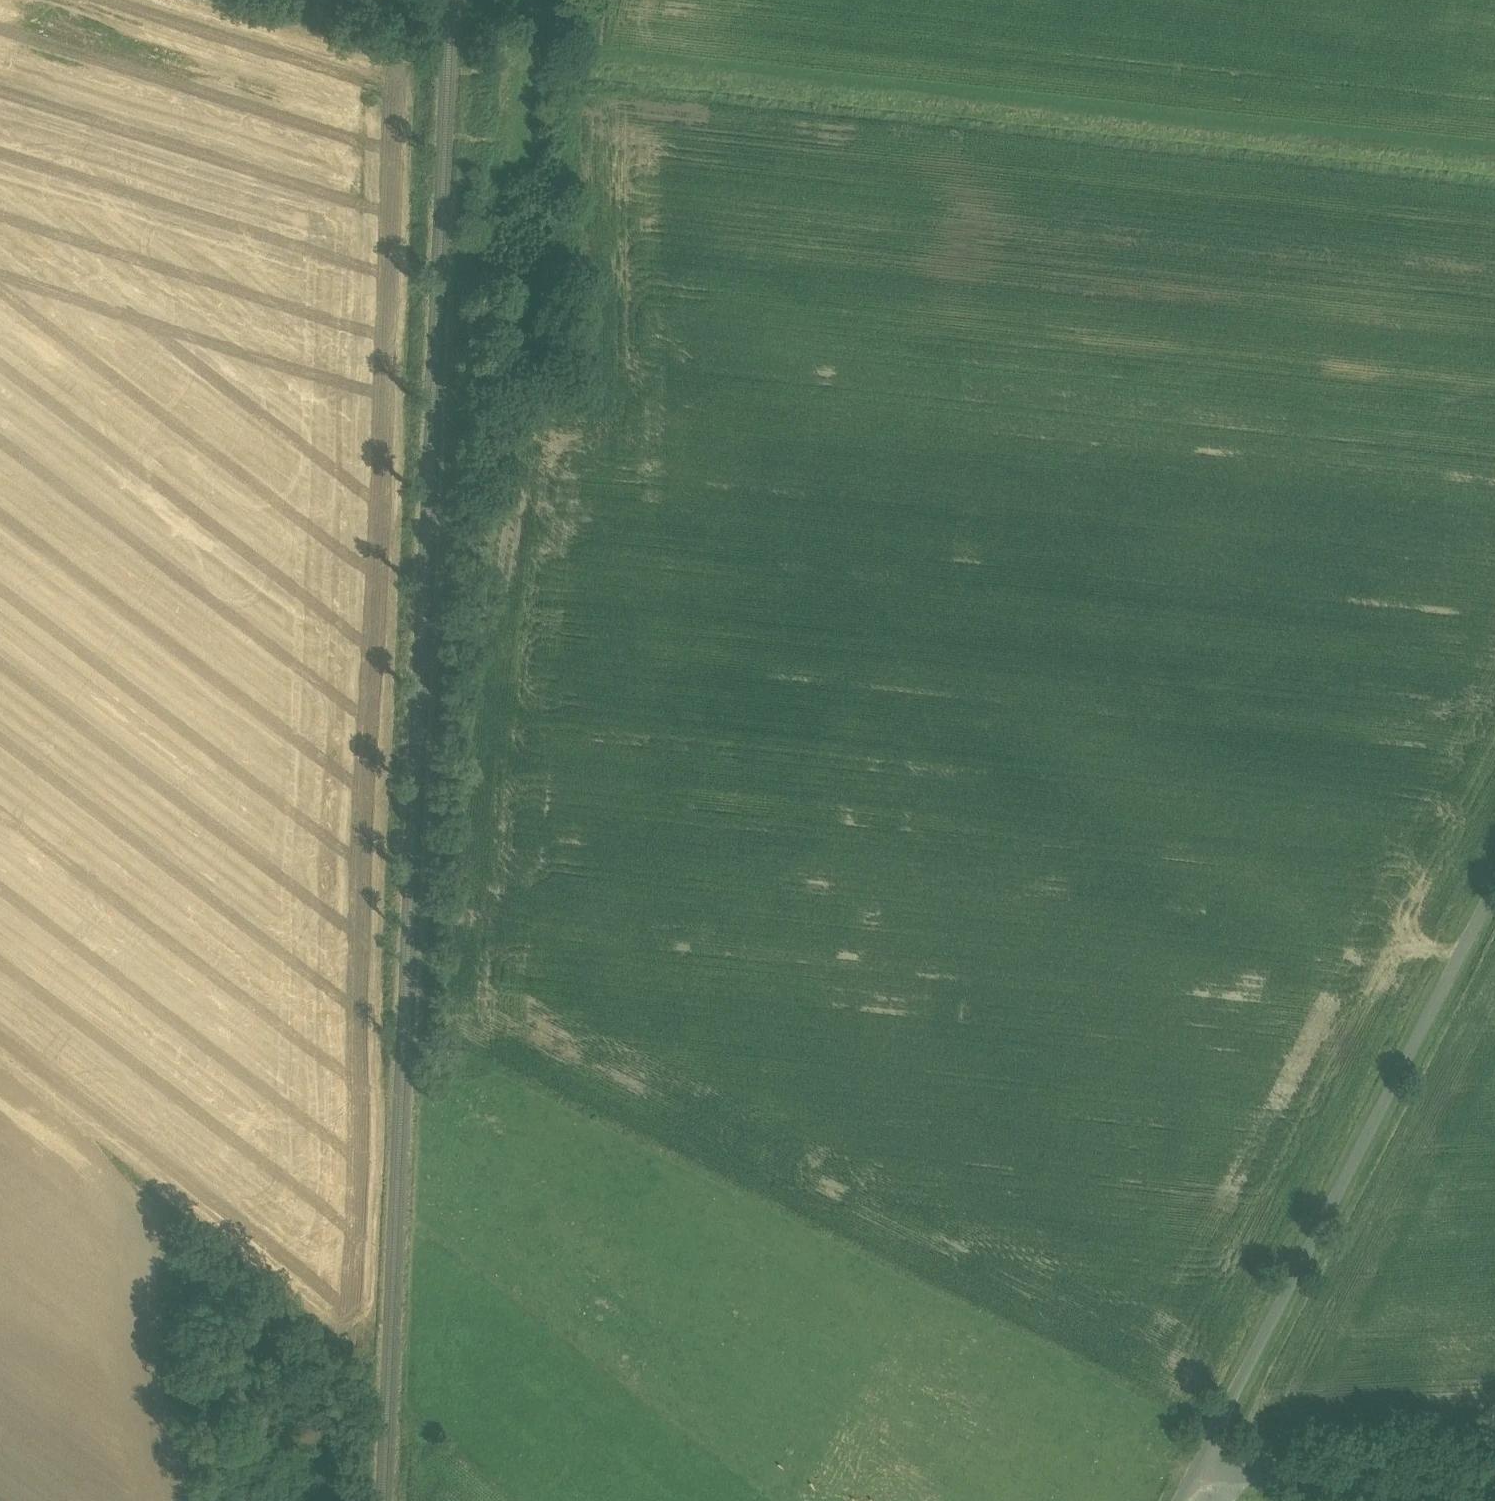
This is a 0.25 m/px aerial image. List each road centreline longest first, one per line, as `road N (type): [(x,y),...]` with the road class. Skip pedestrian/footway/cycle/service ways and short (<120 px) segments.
road 1 (unclassified): [(1494,860),(1178,1500)]

